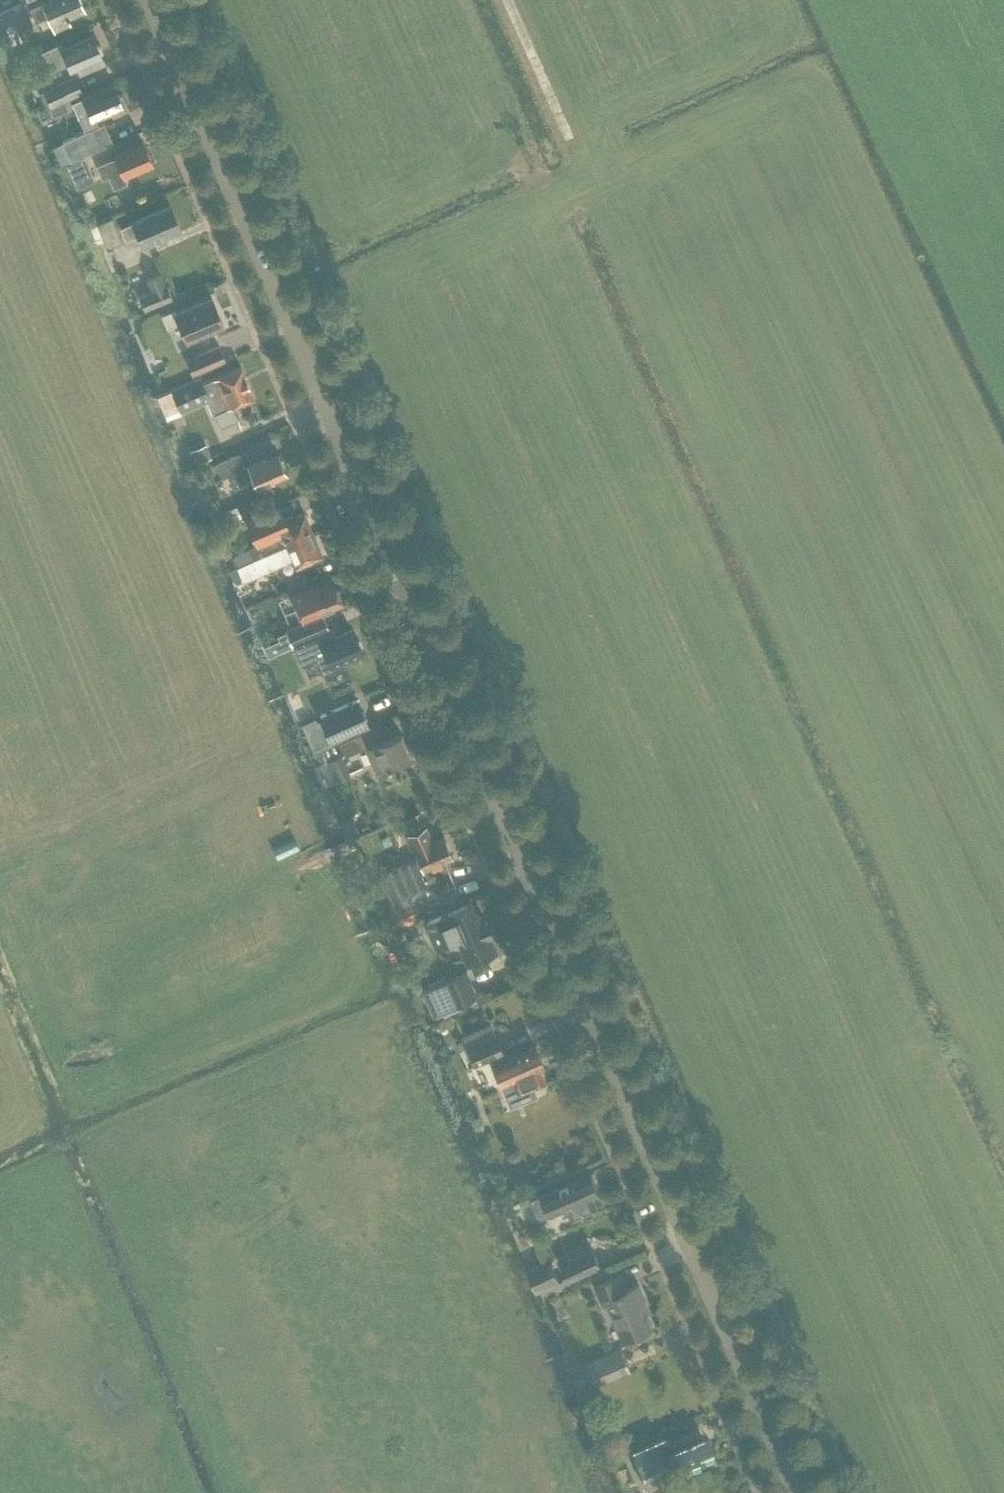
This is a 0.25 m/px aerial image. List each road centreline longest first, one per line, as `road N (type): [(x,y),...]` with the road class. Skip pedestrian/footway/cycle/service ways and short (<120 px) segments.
road 1 (unclassified): [(797,1492),(150,0)]

